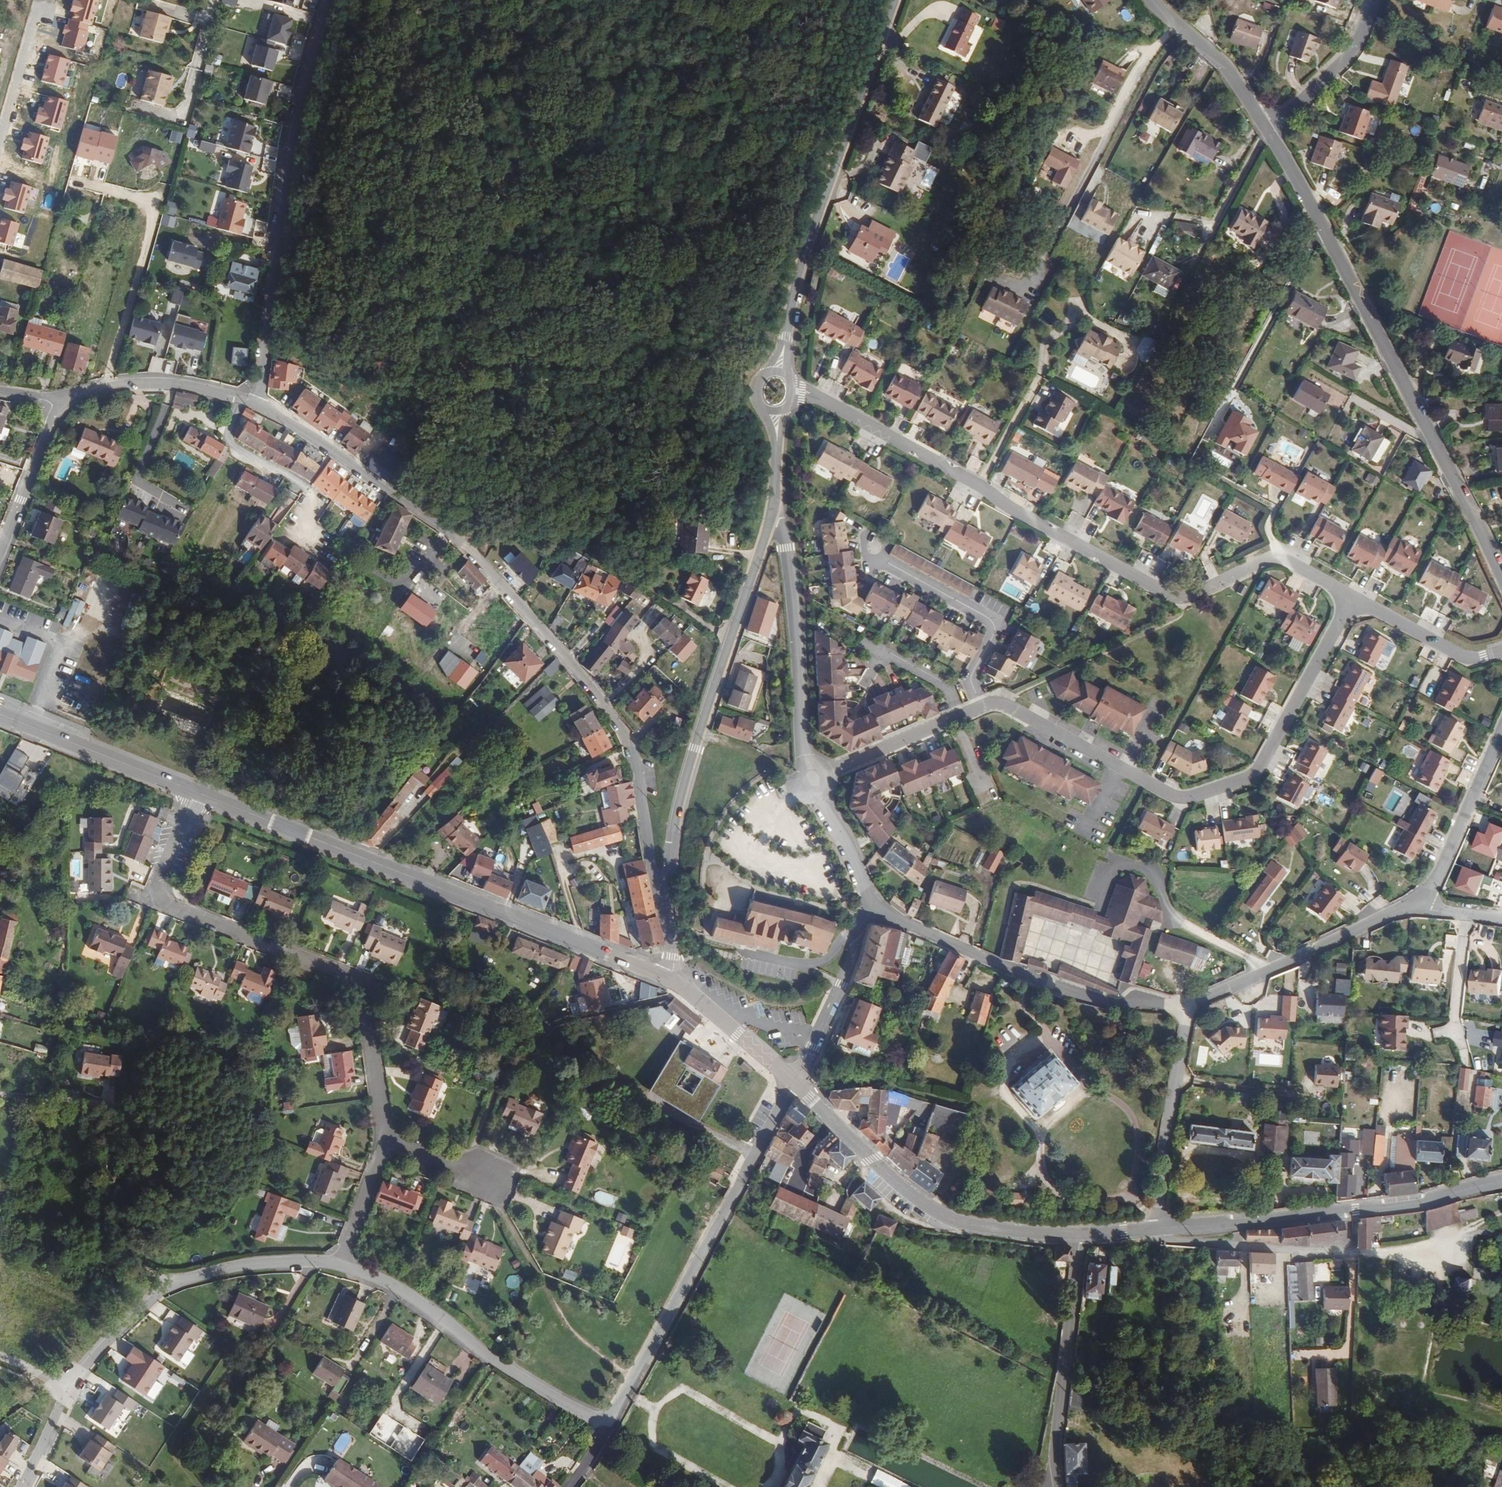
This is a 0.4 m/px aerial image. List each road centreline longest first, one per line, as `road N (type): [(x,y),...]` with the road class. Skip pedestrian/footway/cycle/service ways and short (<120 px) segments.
road 1 (residential): [(659,904),(631,745),(569,660),(465,548),(334,451),(255,405)]
road 2 (residential): [(797,394),(1176,595),(1277,558),(1352,601)]
road 3 (primary): [(670,978),(195,792)]
road 4 (residential): [(1268,135),(1501,581)]
road 5 (residential): [(980,707),(1008,706),(1162,789),(1202,795),(1253,774),(1352,601)]
road 6 (residential): [(384,1142),(357,980),(158,900),(154,877),(195,792)]
road 7 (residential): [(778,504),(684,783),(667,896),(659,904)]
road 8 (residential): [(327,0),(303,56),(255,405)]
road 9 (residential): [(793,1081),(603,1428)]
road 10 (unclassified): [(894,0),(803,254),(785,337)]
road 11 (primary): [(1501,1180),(1426,1203),(1161,1228)]
road 12 (primary): [(1079,1235),(978,1226),(942,1214),(891,1177),(793,1081)]
road 13 (residential): [(871,908),(1102,1001),(1156,1001),(1184,1010)]
road 14 (residential): [(341,1266),(240,1266),(173,1284),(97,1344),(65,1387)]
road 15 (residential): [(603,1428),(473,1349),(411,1297),(341,1266)]
road 16 (track): [(0,1096),(95,1123),(121,1152),(121,1254),(173,1284)]
road 17 (residential): [(806,759),(778,504)]
road 18 (residential): [(1058,1486),(1055,1435),(1079,1235)]
road 19 (residential): [(980,707),(972,676),(997,631),(993,620),(875,556)]
road 20 (residential): [(1184,1010),(1161,1228)]
road 21 (primary): [(195,792),(0,714)]
road 22 (track): [(0,1404),(167,1280)]
road 23 (residential): [(255,405),(171,384),(105,386),(63,399)]
road 24 (residential): [(1263,972),(1177,922),(1148,868),(1113,868)]
road 25 (residential): [(1501,730),(1421,904)]
road 26 (unclassified): [(793,1081),(871,908)]
road 27 (residential): [(1377,0),(1348,58),(1266,128)]
road 28 (residential): [(1421,904),(1263,972)]
road 29 (residential): [(1153,0),(1214,57),(1266,128)]
road 30 (residential): [(63,399),(0,553)]
road 31 (residential): [(1352,601),(1460,656),(1501,653)]
road 32 (primary): [(793,1081),(670,978)]
road 33 (residential): [(830,772),(961,715)]
road 34 (residential): [(341,1266),(384,1142)]
road 35 (residential): [(817,795),(871,908)]
road 36 (residential): [(961,715),(949,689),(866,643)]

